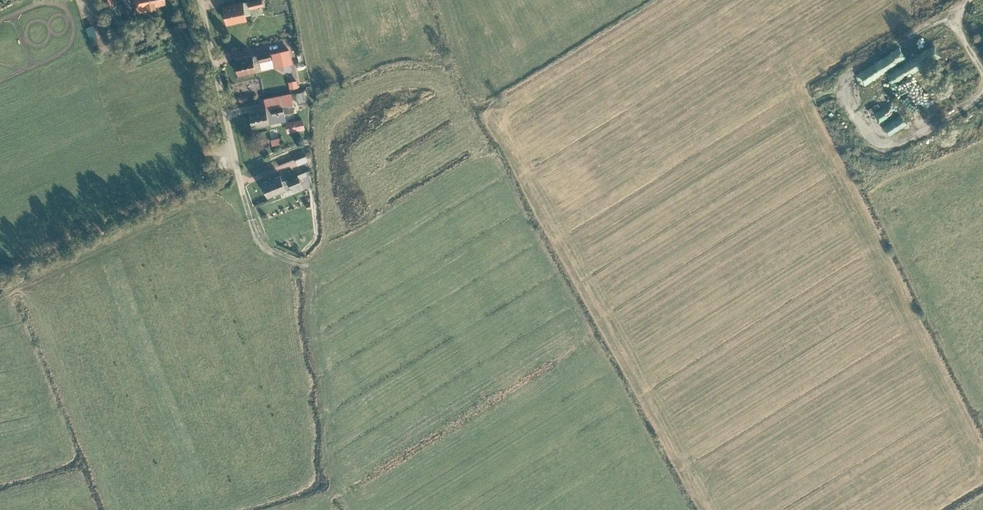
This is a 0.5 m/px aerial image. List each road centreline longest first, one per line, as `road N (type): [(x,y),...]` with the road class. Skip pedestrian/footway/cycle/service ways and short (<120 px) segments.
road 1 (track): [(971,0),(849,78),(845,97),(867,135),(893,143),(982,94)]
road 2 (residential): [(198,0),(232,152)]

